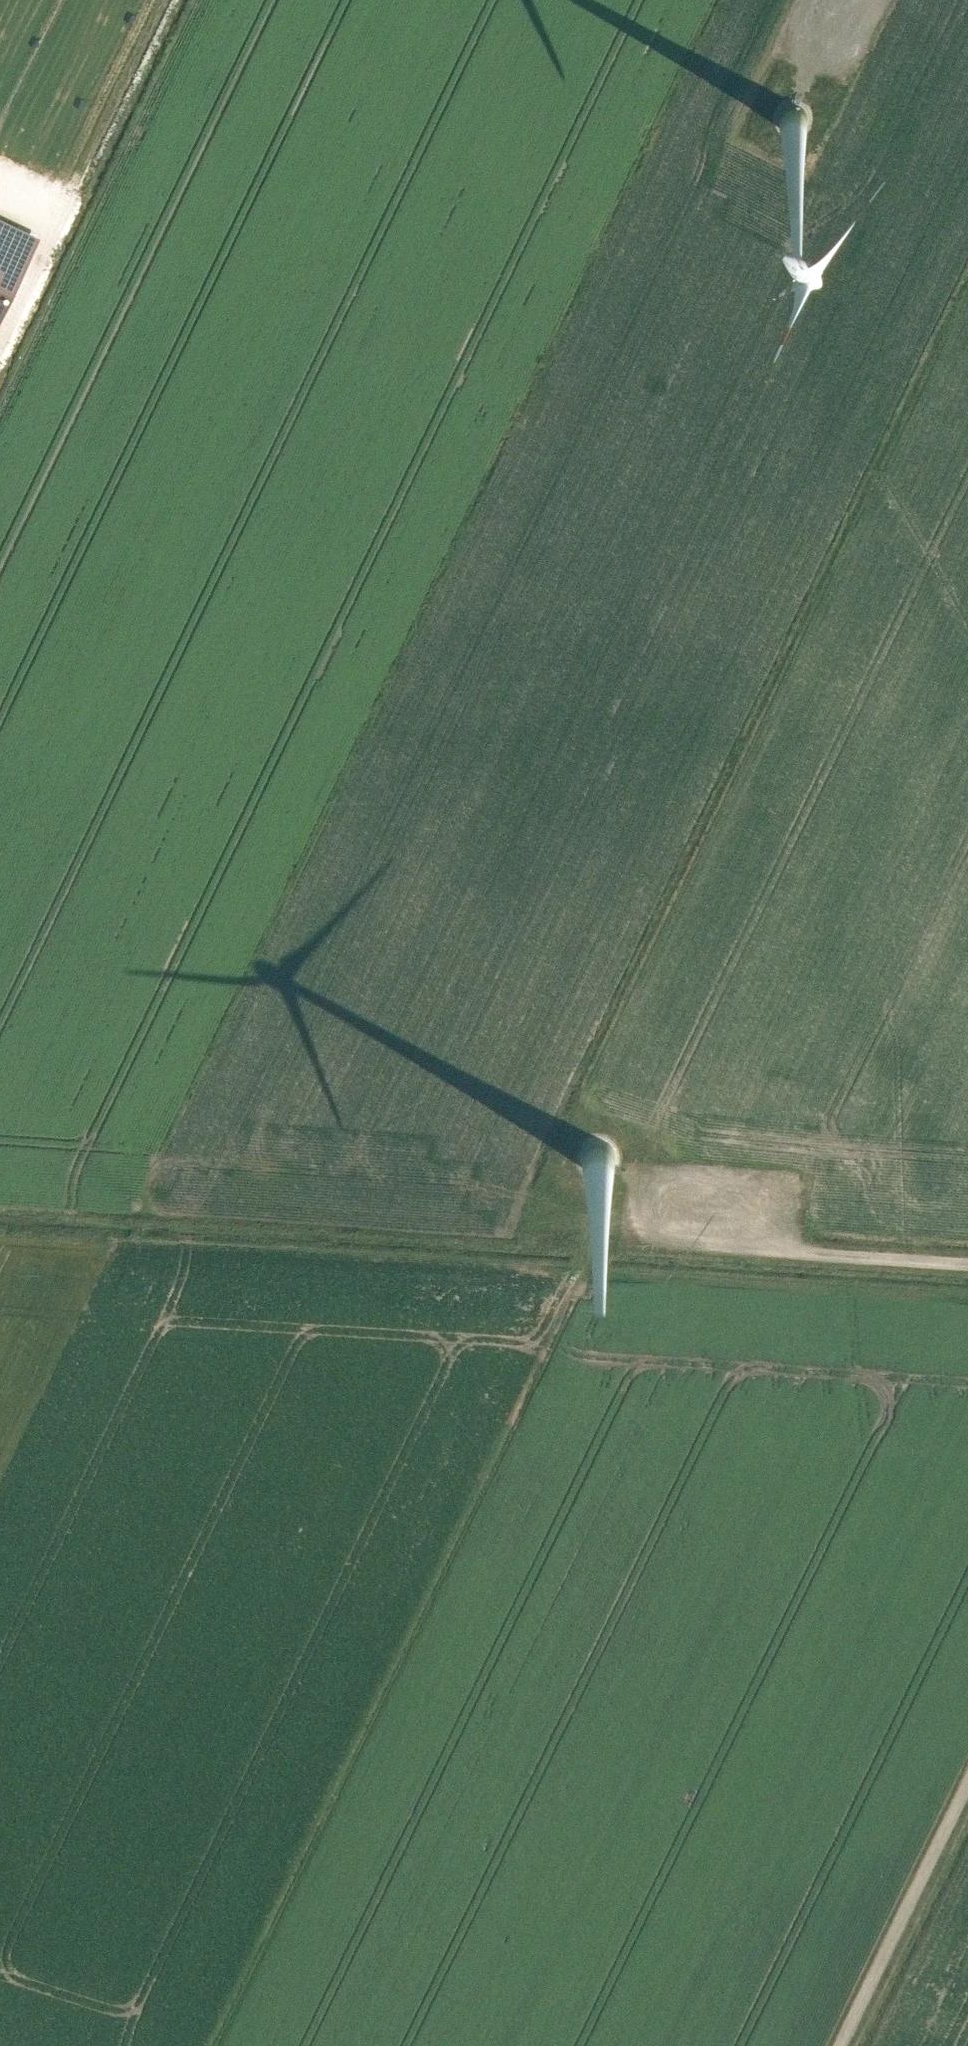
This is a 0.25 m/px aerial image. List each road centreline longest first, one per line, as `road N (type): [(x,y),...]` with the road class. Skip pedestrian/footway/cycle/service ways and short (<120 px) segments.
road 1 (track): [(967,1258),(634,1235)]
road 2 (track): [(967,1782),(838,2045)]

